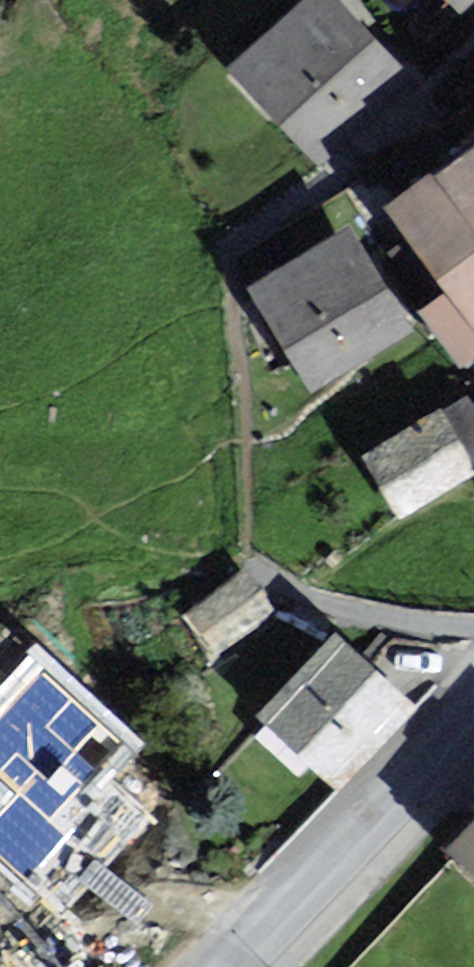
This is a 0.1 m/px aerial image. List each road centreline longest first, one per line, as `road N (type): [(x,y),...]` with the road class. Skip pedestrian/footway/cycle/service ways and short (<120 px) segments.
road 1 (tertiary): [(473,703),(219,966)]

